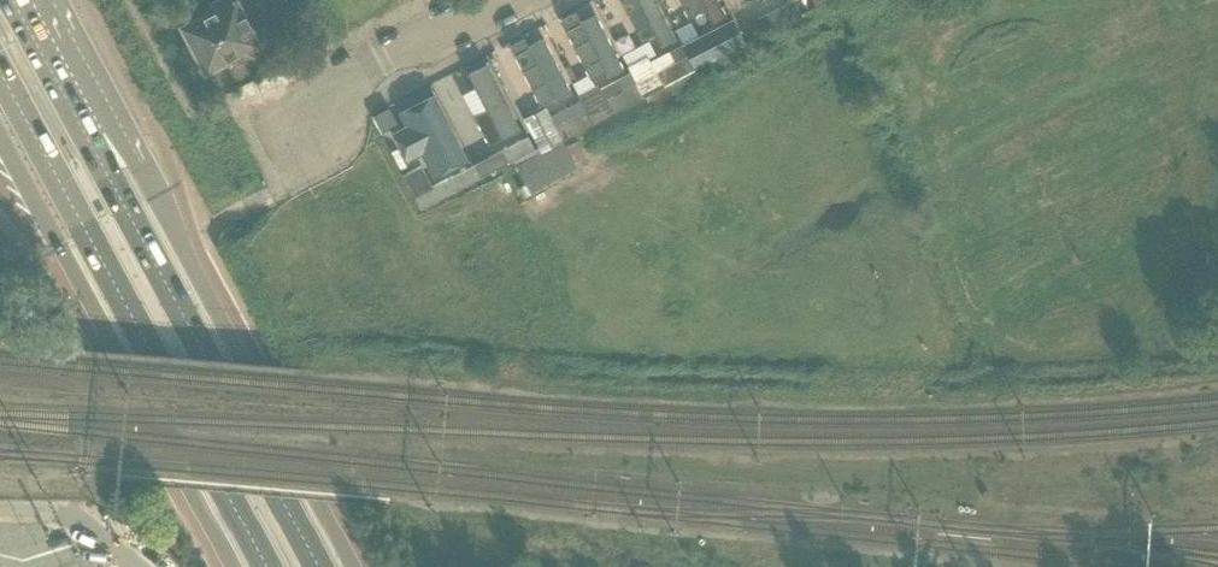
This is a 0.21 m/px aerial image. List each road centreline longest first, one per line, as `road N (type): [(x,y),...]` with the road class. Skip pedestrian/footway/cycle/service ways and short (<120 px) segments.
road 1 (tertiary): [(353,566),(119,125),(48,68)]
road 2 (primary): [(318,566),(48,68)]
road 3 (primary): [(0,75),(268,566)]
road 4 (tertiary): [(0,136),(232,566)]
road 5 (residential): [(274,193),(246,132),(499,0)]

